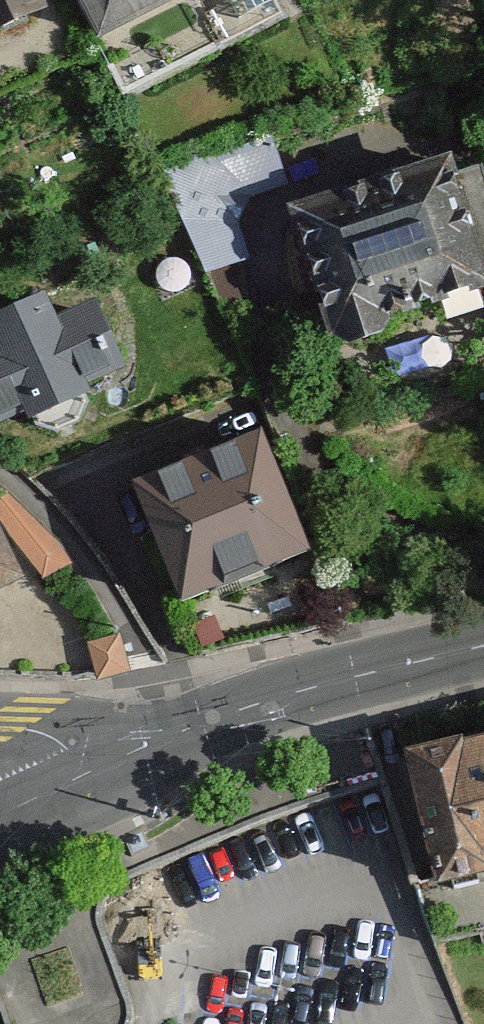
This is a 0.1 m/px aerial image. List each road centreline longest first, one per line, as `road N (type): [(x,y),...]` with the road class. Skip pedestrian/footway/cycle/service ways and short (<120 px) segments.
road 1 (motorway): [(0,855),(483,675)]
road 2 (motorway): [(483,393),(0,571)]
road 3 (secondary): [(483,646),(247,708),(99,769)]

